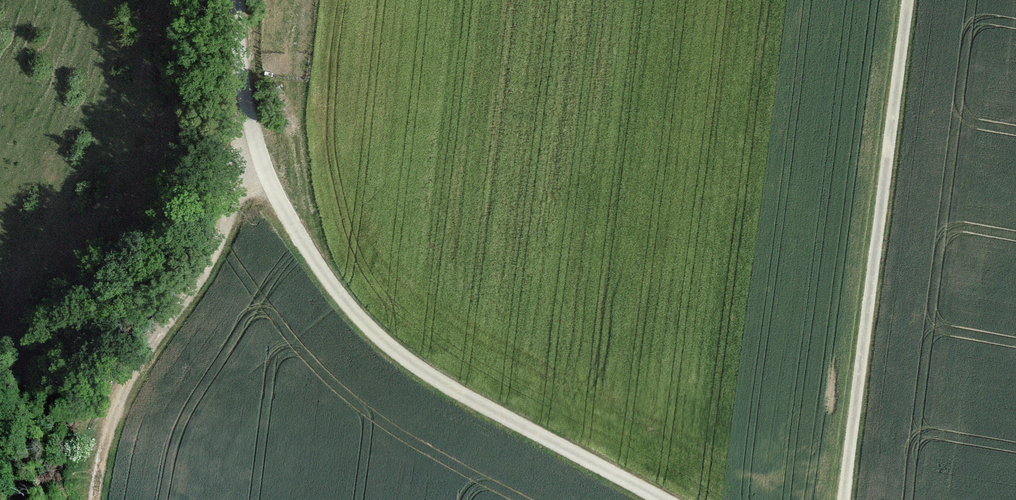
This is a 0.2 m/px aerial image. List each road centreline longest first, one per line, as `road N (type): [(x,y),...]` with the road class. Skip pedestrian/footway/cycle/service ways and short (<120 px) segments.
road 1 (track): [(240,0),(259,154),(294,227),(359,318),(455,391),(662,499)]
road 2 (track): [(908,0),(844,499)]
road 3 (track): [(94,499),(120,399),(205,266),(259,154)]

